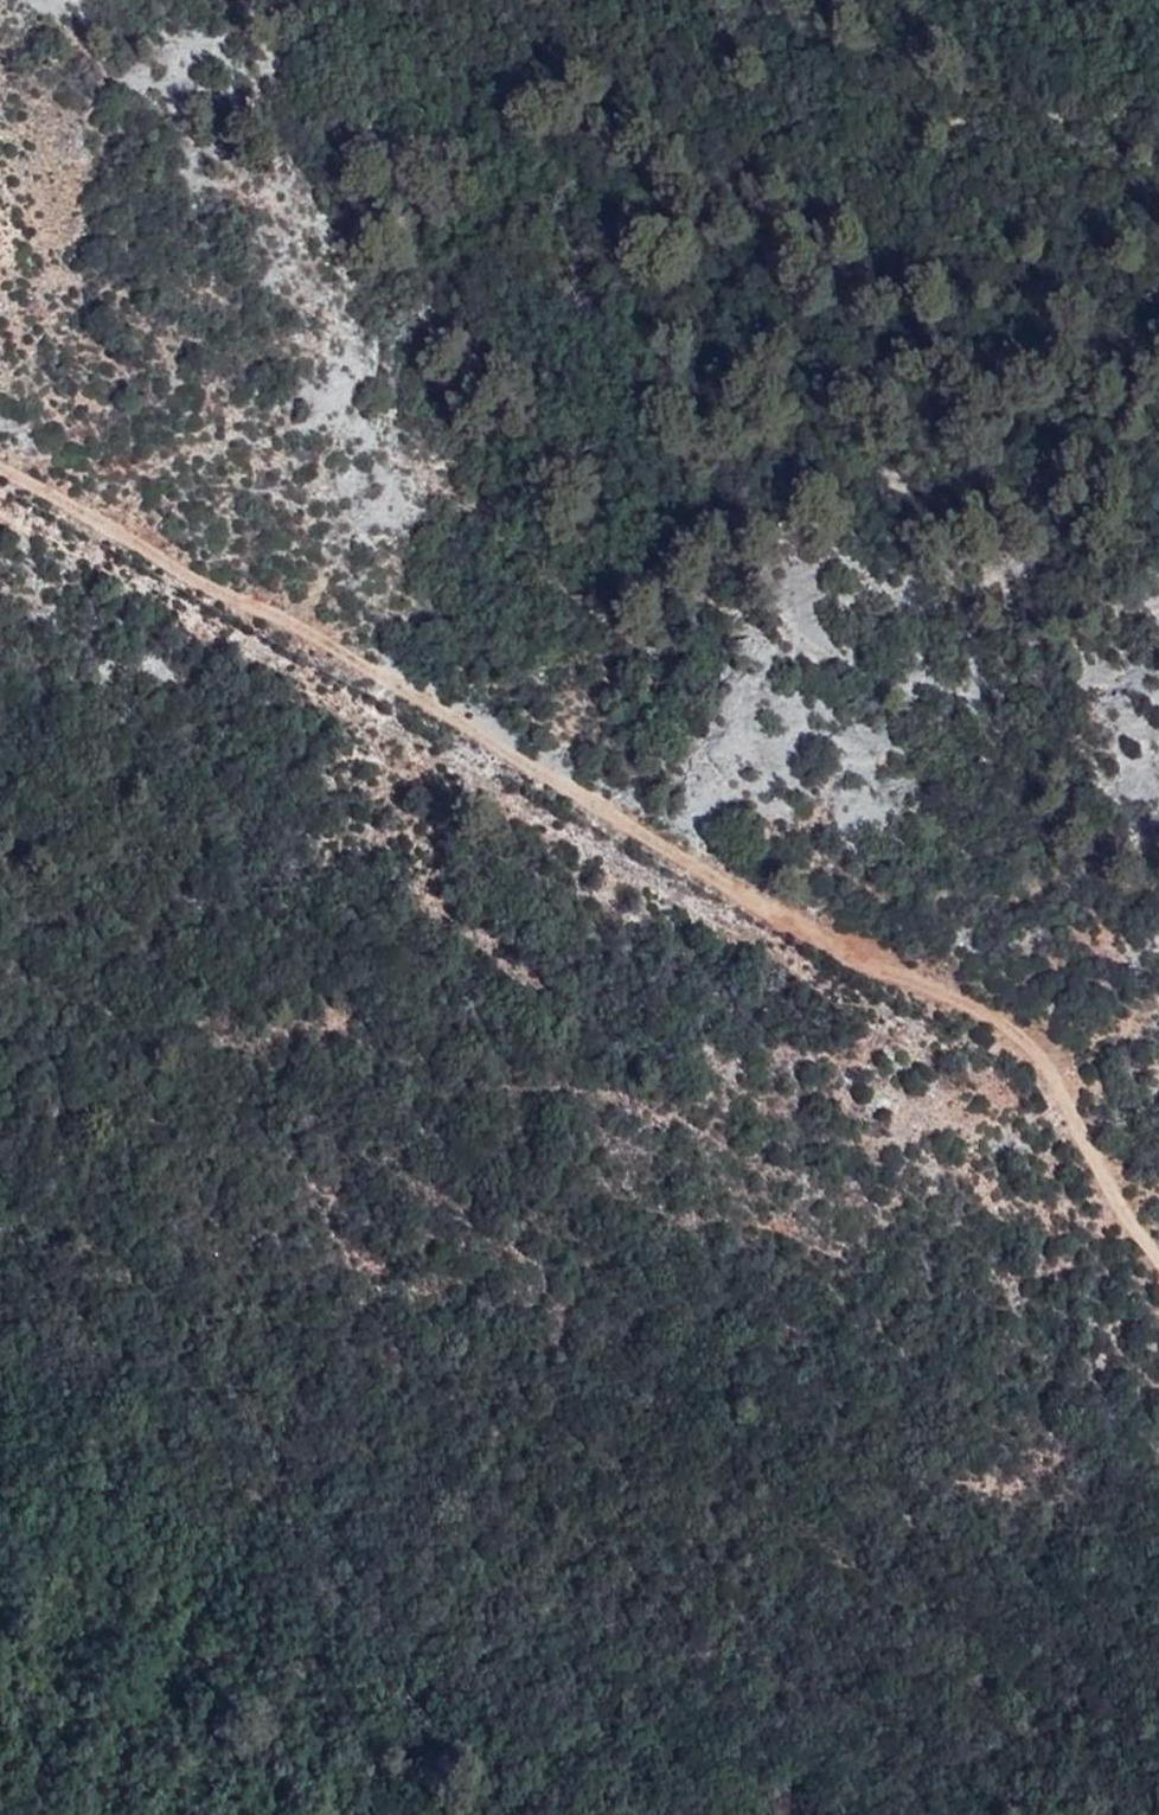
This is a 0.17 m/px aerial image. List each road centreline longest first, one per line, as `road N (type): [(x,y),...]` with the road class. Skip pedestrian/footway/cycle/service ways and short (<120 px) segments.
road 1 (track): [(1158,1256),(1021,1036),(679,861),(449,717),(0,465)]

